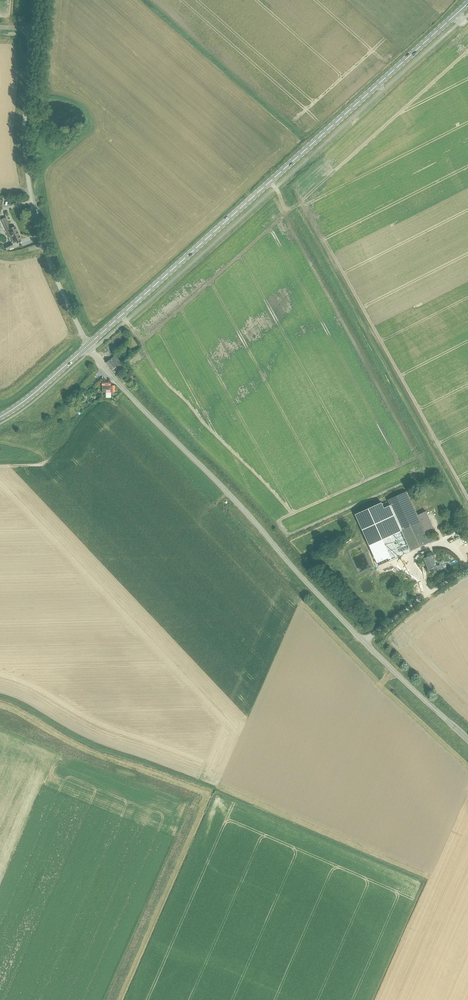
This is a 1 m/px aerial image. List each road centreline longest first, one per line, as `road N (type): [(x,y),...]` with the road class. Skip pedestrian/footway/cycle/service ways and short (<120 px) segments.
road 1 (unclassified): [(467,739),(330,607),(88,345)]
road 2 (primary): [(88,345),(467,4)]
road 3 (unclassified): [(88,345),(32,202),(24,137),(34,0)]

